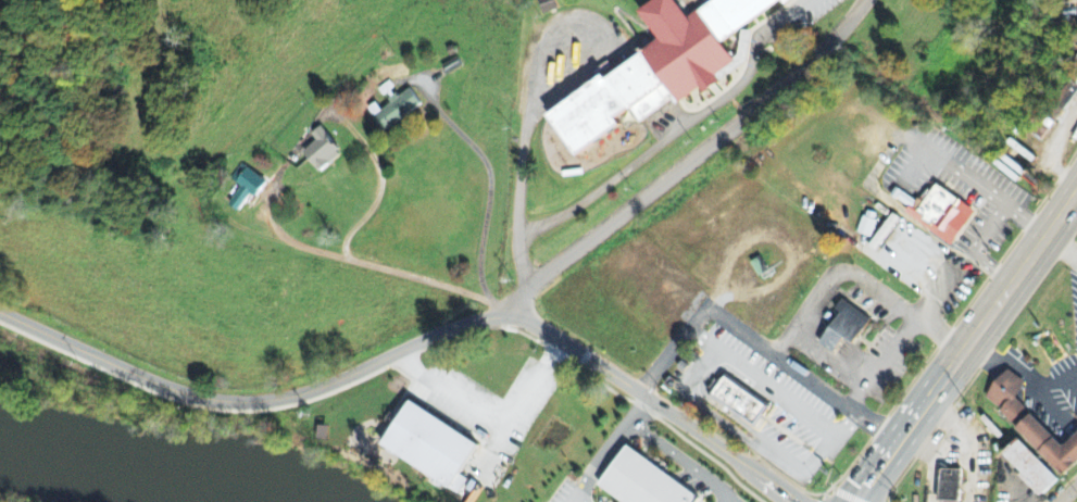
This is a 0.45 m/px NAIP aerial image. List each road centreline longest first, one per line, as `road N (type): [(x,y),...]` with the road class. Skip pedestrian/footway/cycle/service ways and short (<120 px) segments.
road 1 (tertiary): [(501,304),(304,391),(228,400),(158,382),(0,311)]
road 2 (residential): [(501,304),(799,72),(863,0)]
road 3 (primary): [(855,501),(1076,184)]
road 4 (tertiary): [(799,501),(501,304)]

